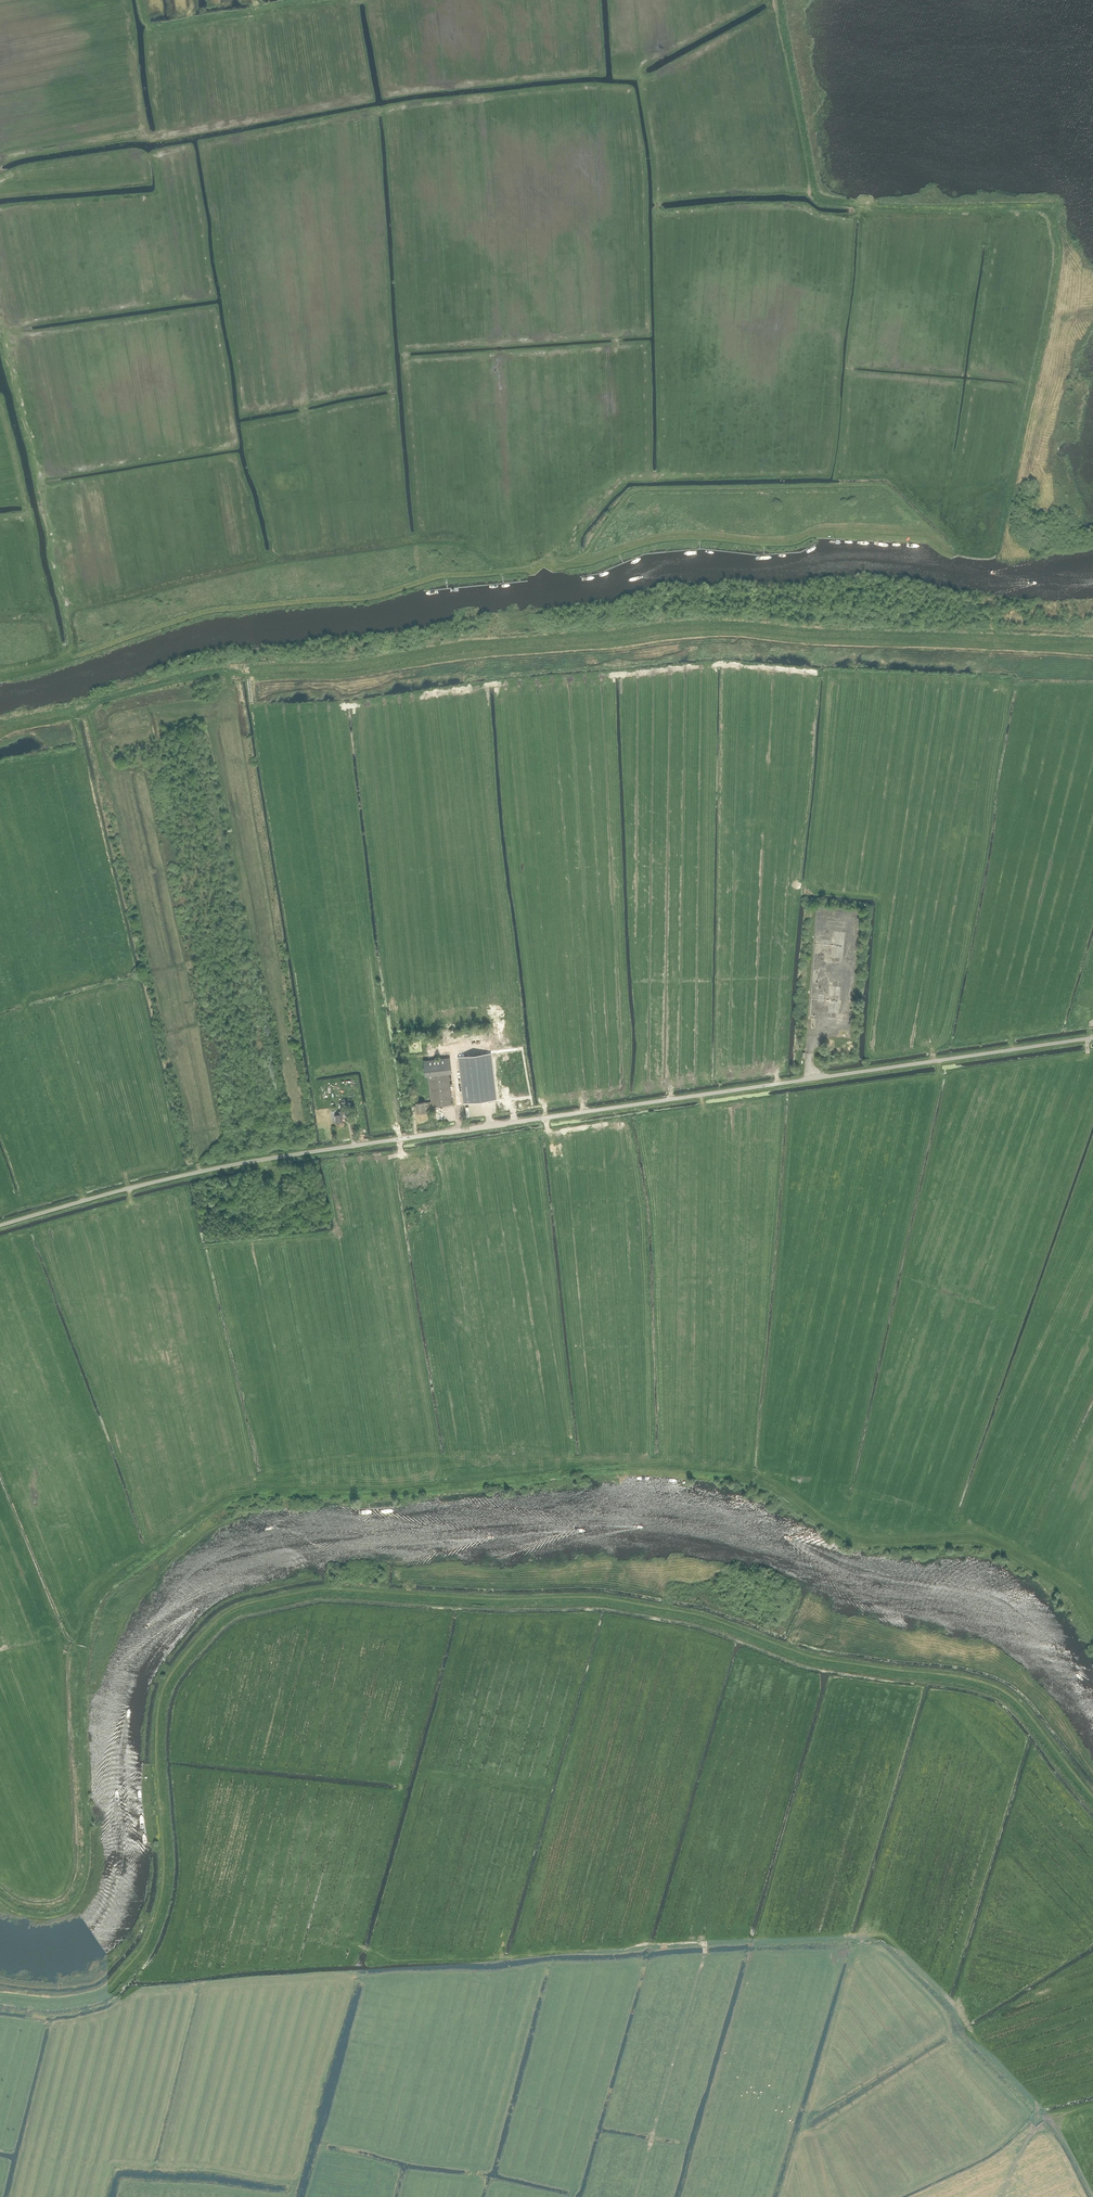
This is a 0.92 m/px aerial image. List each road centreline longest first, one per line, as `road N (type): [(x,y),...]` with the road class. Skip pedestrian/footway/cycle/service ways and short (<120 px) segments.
road 1 (track): [(0,1996),(51,2002),(97,1994),(140,1953),(164,1885),(157,1745),(165,1686),(231,1611),(321,1589),(612,1600),(705,1616),(818,1659),(982,1682),(1025,1709),(1092,1796)]
road 2 (unclassified): [(0,1228),(236,1167),(1092,1040)]

